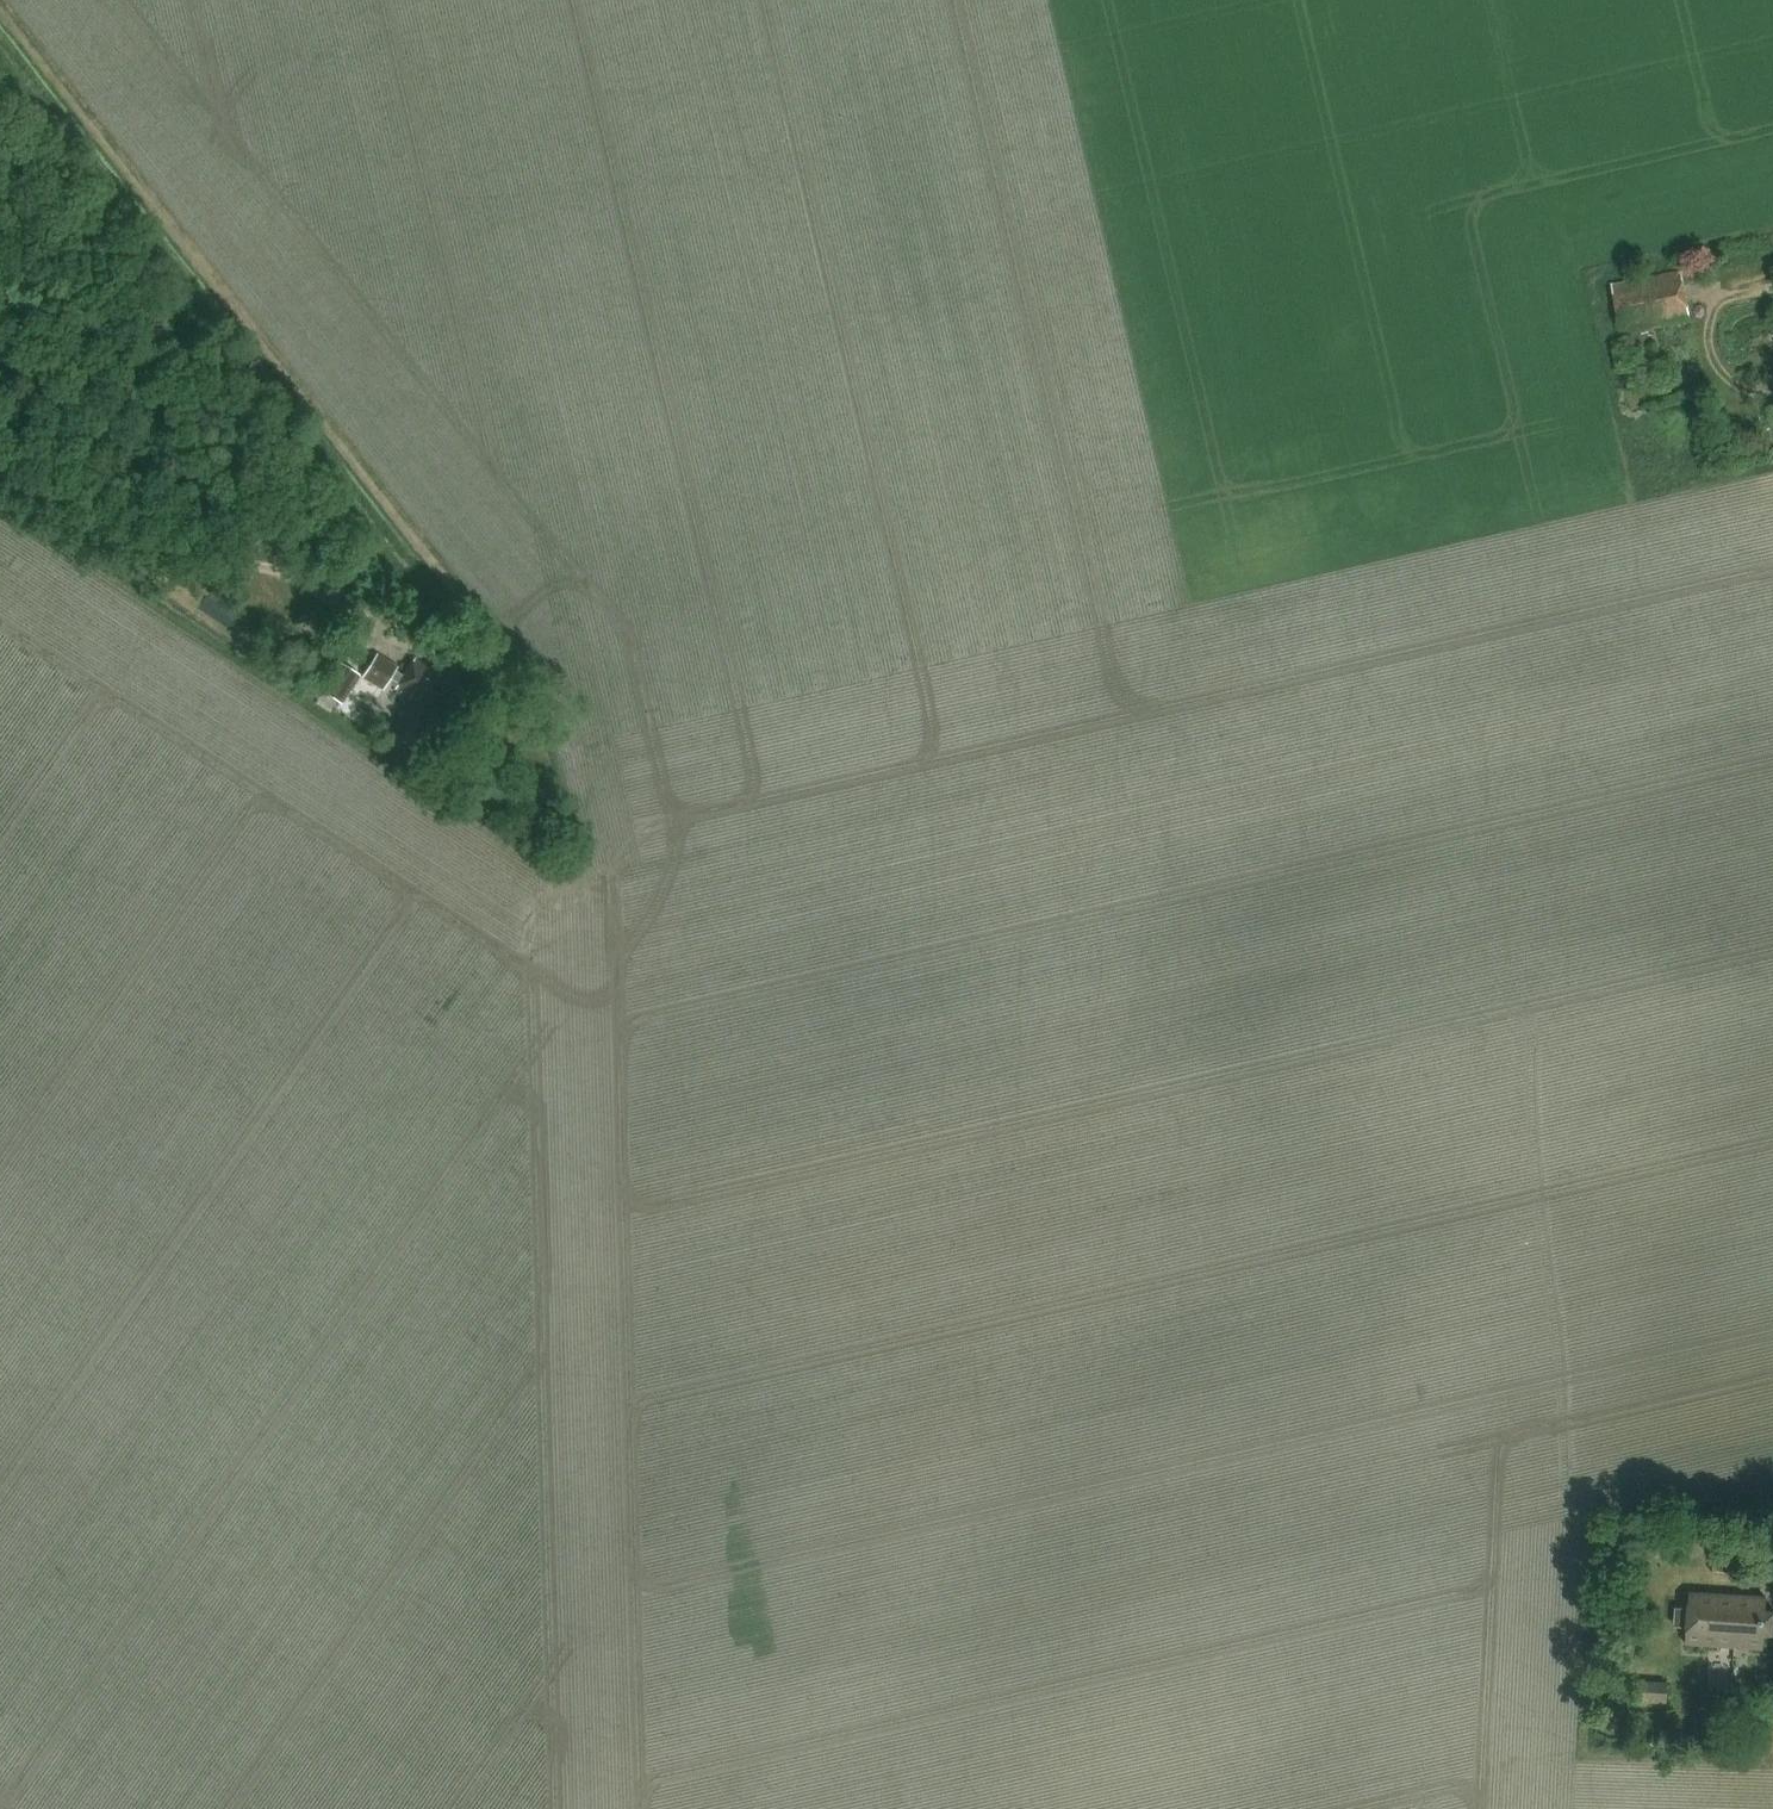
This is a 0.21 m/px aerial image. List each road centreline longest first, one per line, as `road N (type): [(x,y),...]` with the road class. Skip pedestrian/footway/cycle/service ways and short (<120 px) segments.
road 1 (track): [(0,476),(277,655)]

